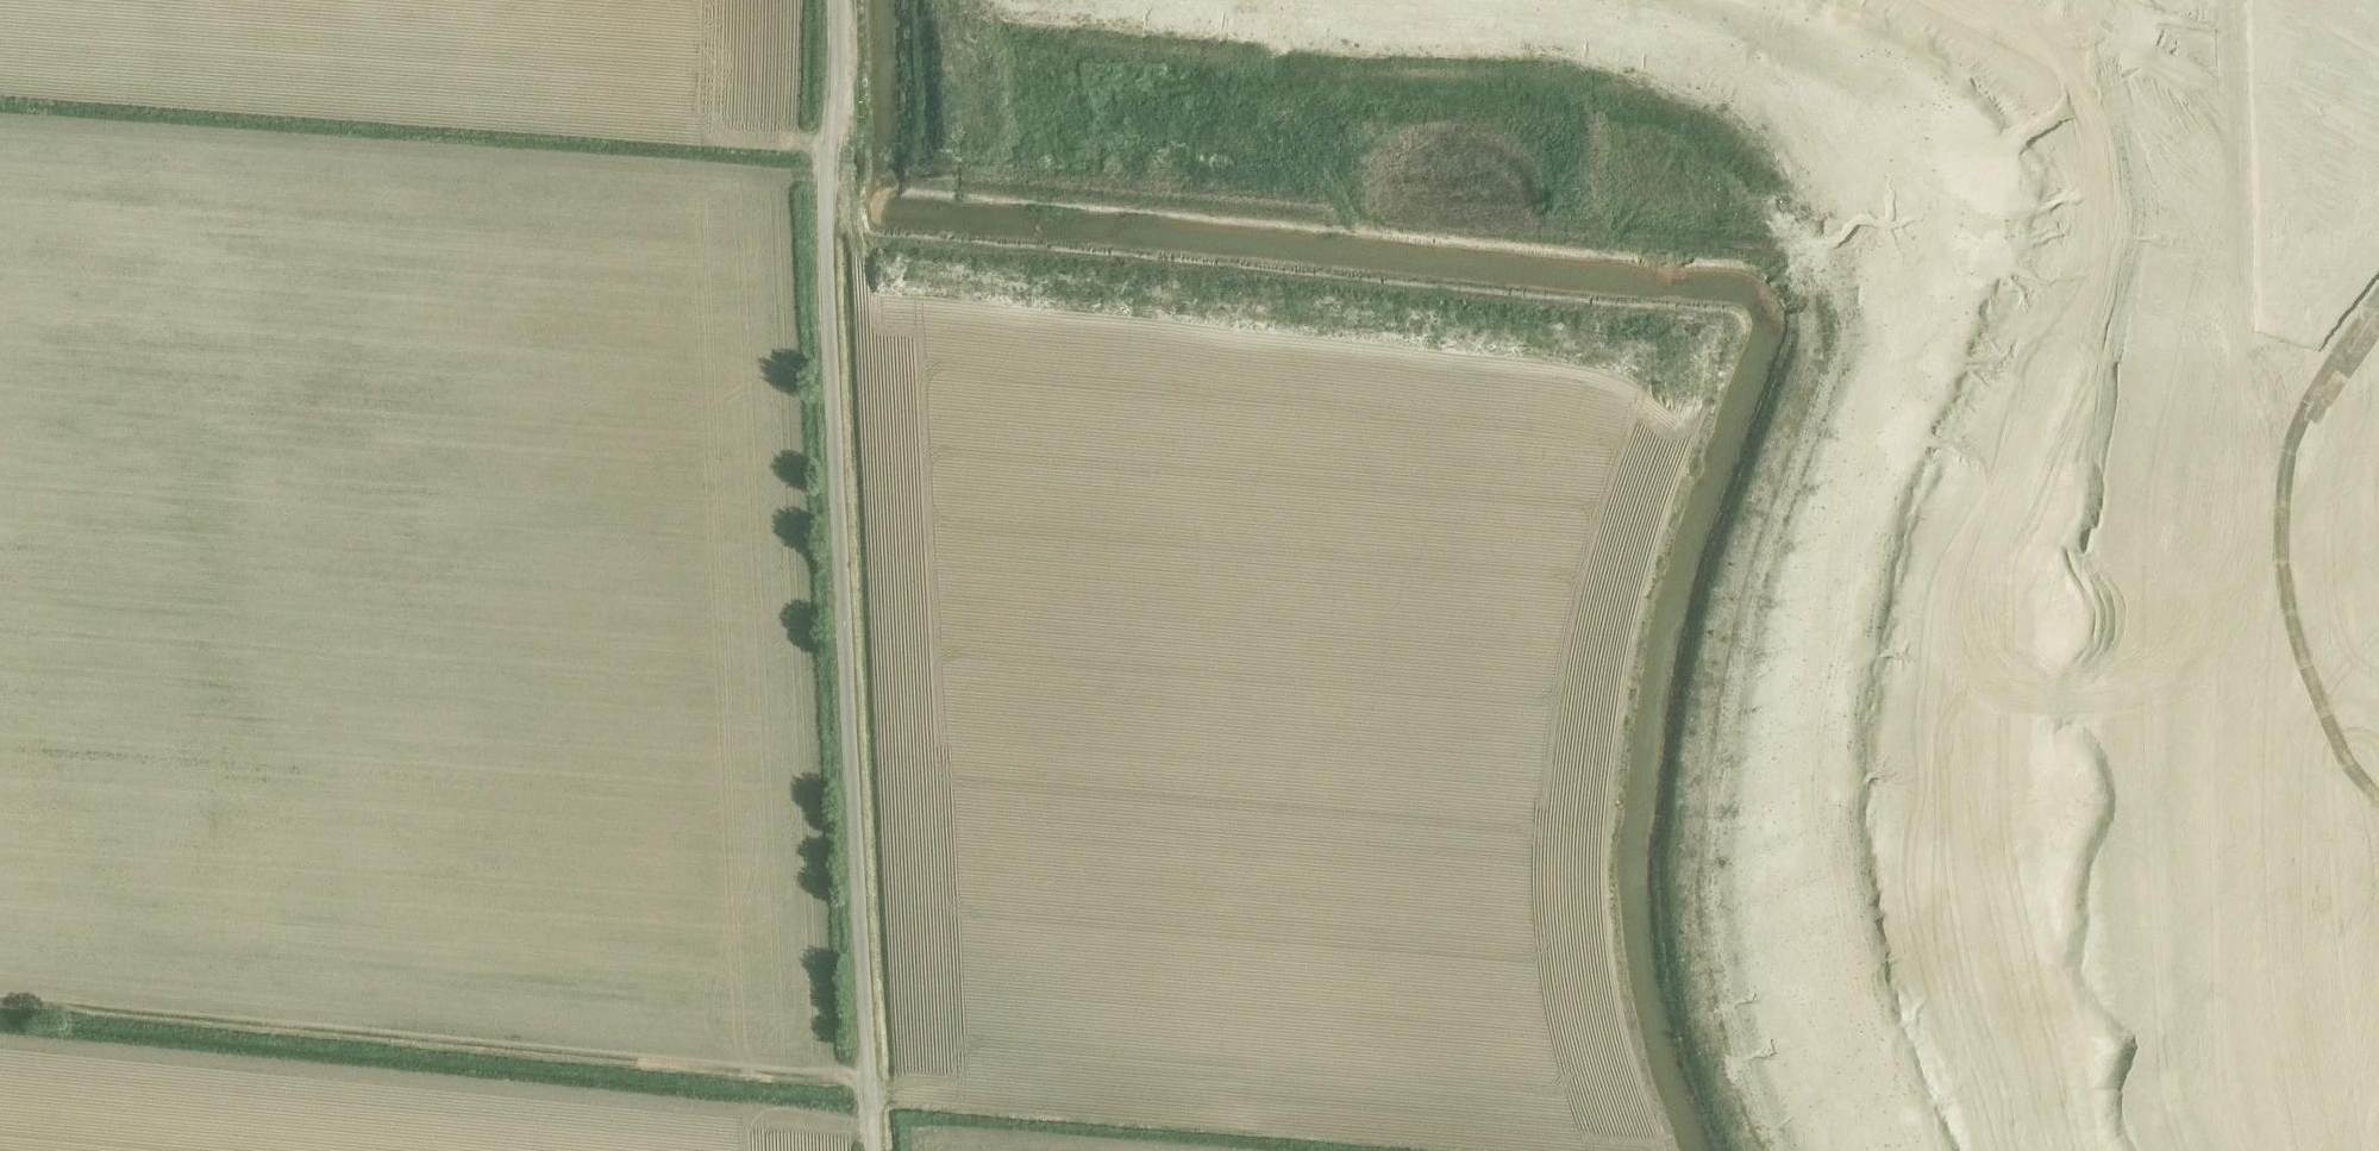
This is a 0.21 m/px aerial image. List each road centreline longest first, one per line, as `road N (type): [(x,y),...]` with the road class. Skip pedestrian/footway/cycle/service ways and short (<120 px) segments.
road 1 (residential): [(1962,0),(2035,92),(2073,208),(2070,360),(1941,701),(1932,830),(1956,958),(2014,1081),(2069,1150)]
road 2 (unclassified): [(870,1150),(826,193),(840,0)]

